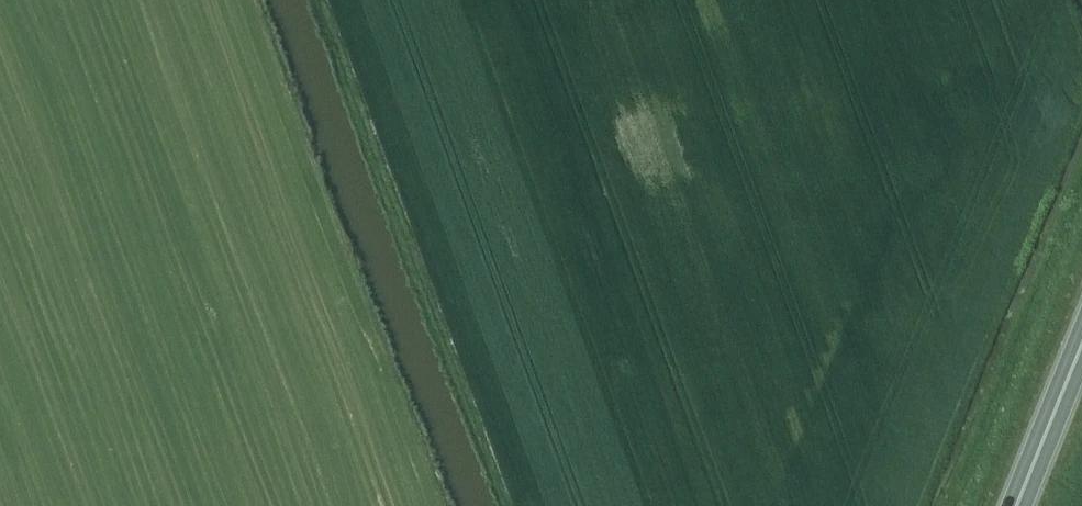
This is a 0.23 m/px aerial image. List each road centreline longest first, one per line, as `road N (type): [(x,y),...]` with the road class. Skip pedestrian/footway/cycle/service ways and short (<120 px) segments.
road 1 (trunk): [(1016,505),(1081,343)]

